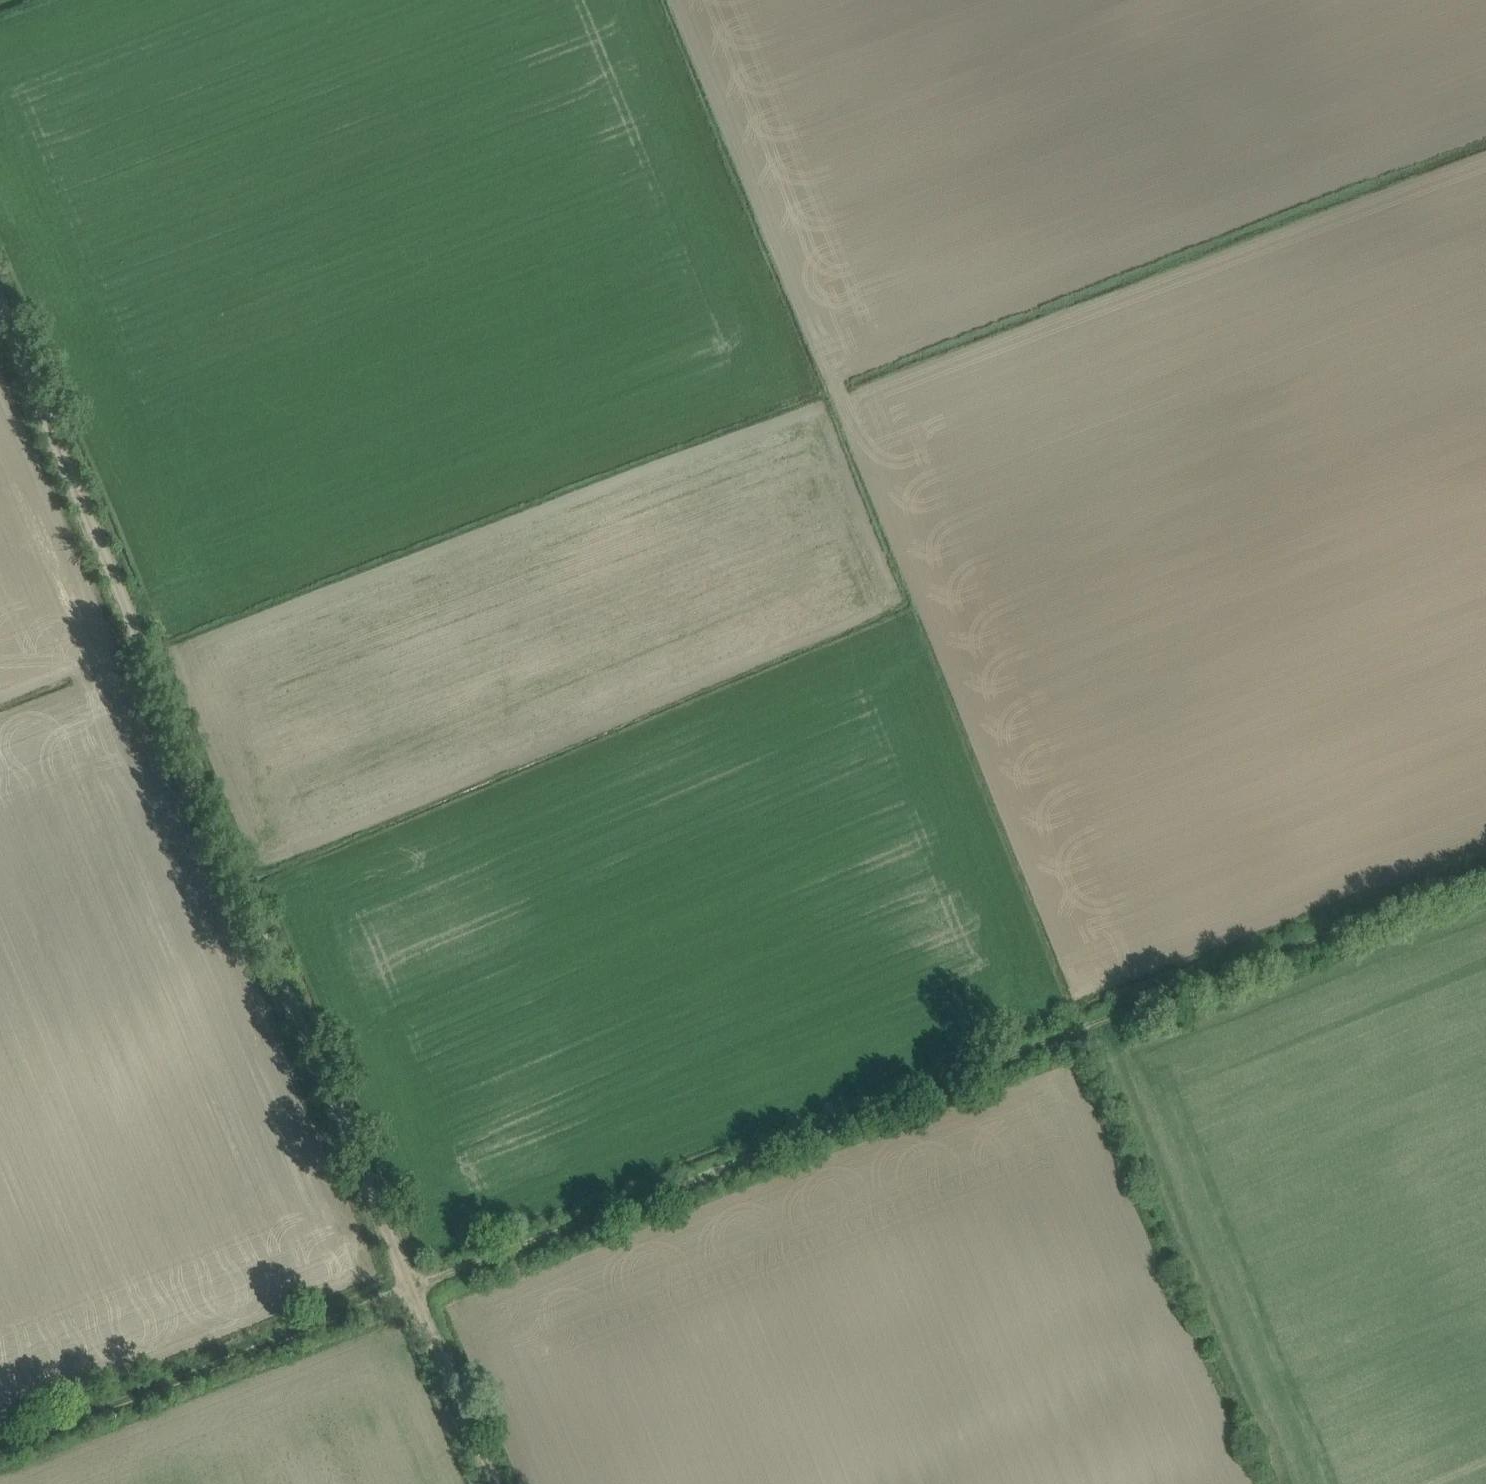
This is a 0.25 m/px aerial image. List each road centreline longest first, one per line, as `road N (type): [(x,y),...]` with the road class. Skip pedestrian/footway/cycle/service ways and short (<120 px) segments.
road 1 (track): [(410,1290),(1485,873)]
road 2 (track): [(0,323),(410,1290)]
road 3 (track): [(0,1447),(410,1290)]
road 4 (track): [(410,1290),(493,1483)]

